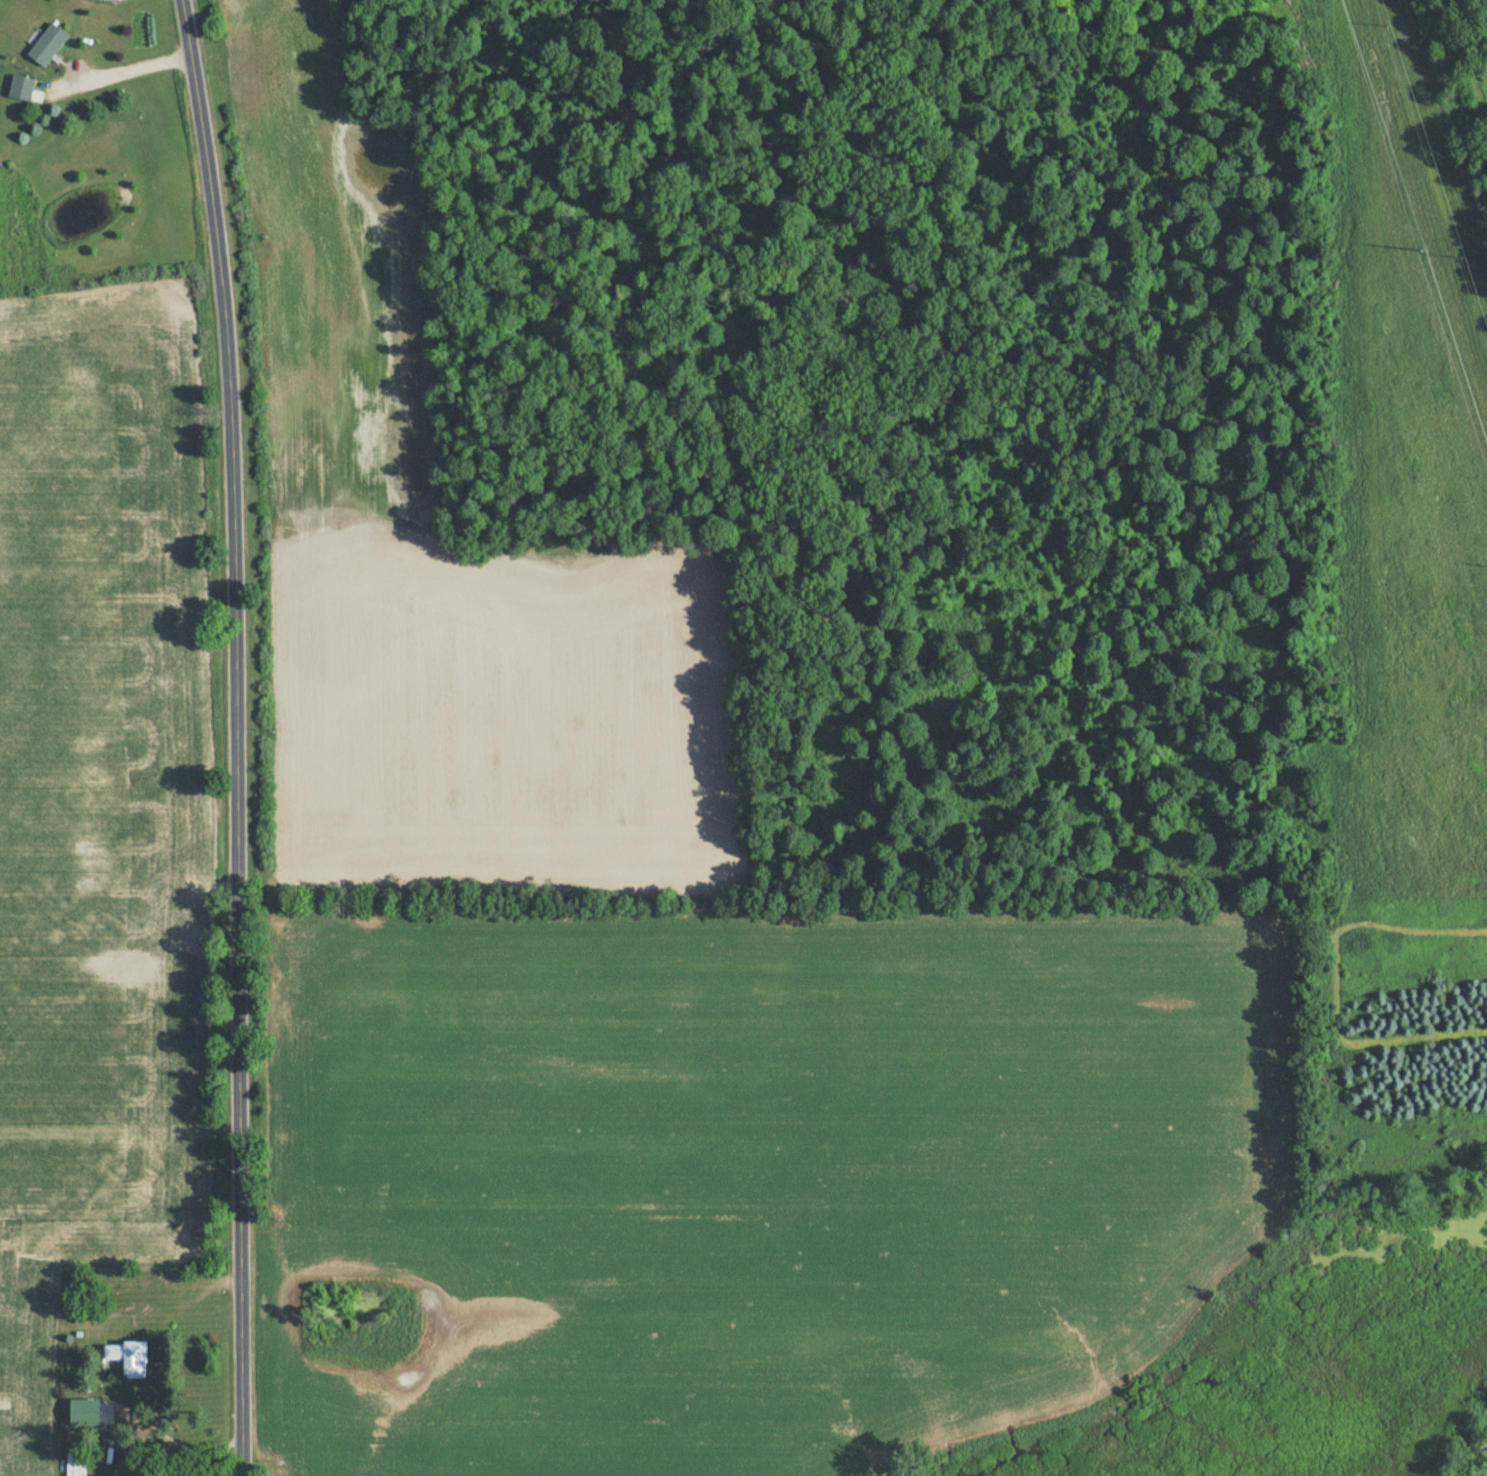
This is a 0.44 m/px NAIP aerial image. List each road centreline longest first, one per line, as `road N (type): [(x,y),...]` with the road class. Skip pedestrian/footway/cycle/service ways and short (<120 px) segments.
road 1 (residential): [(244,1475),(230,367),(182,0)]

